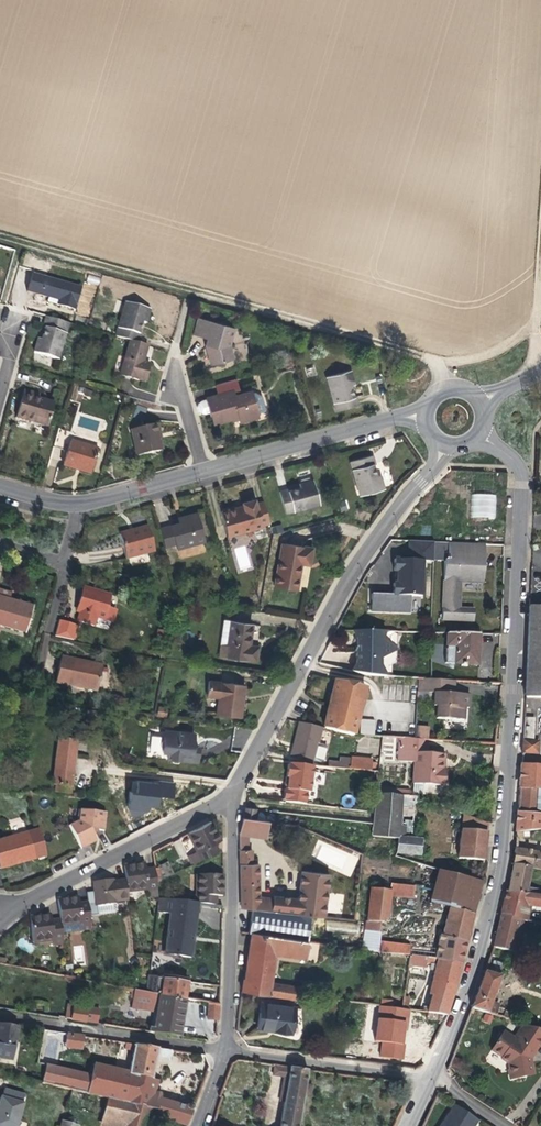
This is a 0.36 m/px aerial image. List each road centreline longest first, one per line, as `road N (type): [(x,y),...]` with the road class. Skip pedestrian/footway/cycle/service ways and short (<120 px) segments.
road 1 (residential): [(430,1077),(469,985),(493,876),(527,496),(522,466),(484,433)]
road 2 (track): [(0,236),(442,362),(490,352),(536,320)]
road 3 (residential): [(448,447),(352,576),(234,788)]
road 4 (residential): [(223,1048),(234,788)]
road 5 (residential): [(234,788),(205,814),(28,905)]
road 6 (residential): [(425,410),(206,471)]
road 7 (residential): [(0,1015),(223,1048)]
road 8 (residential): [(223,1048),(430,1077)]
road 9 (residential): [(206,471),(83,503)]
road 10 (residential): [(83,503),(65,558),(0,544)]

